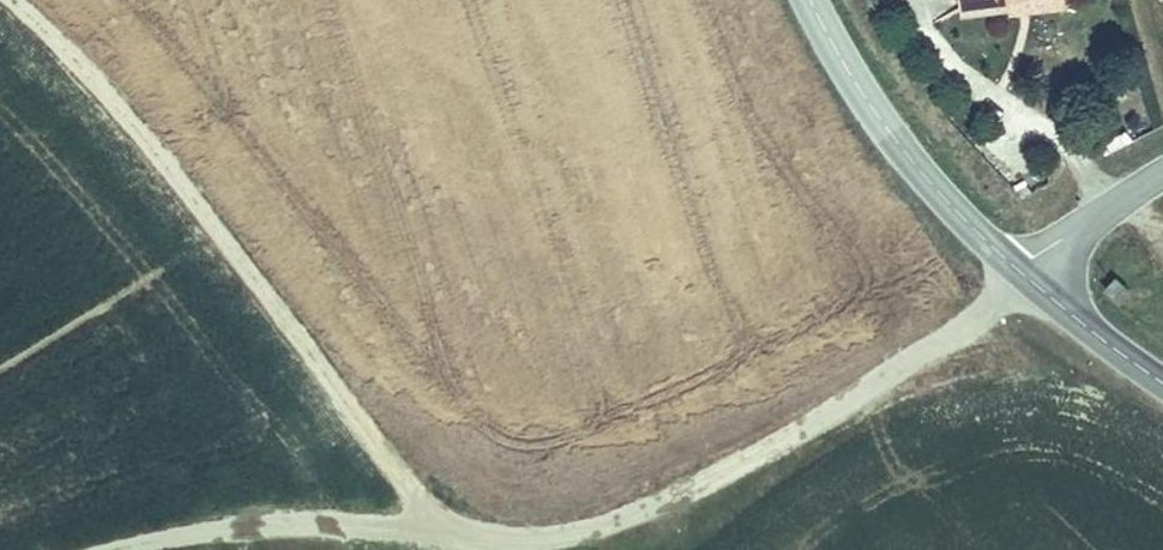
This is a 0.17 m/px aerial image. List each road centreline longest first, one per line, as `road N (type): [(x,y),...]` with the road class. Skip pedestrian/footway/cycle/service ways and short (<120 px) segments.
road 1 (track): [(405,484),(449,531),(539,537),(688,495),(975,320),(1024,275)]
road 2 (track): [(4,0),(112,108),(249,274),(405,484)]
road 3 (tertiary): [(808,0),(852,80),(935,188),(1024,275)]
road 4 (track): [(449,531),(291,526),(128,549)]
road 5 (tertiary): [(1024,275),(1162,382)]
road 6 (unclassified): [(1162,178),(1024,275)]

